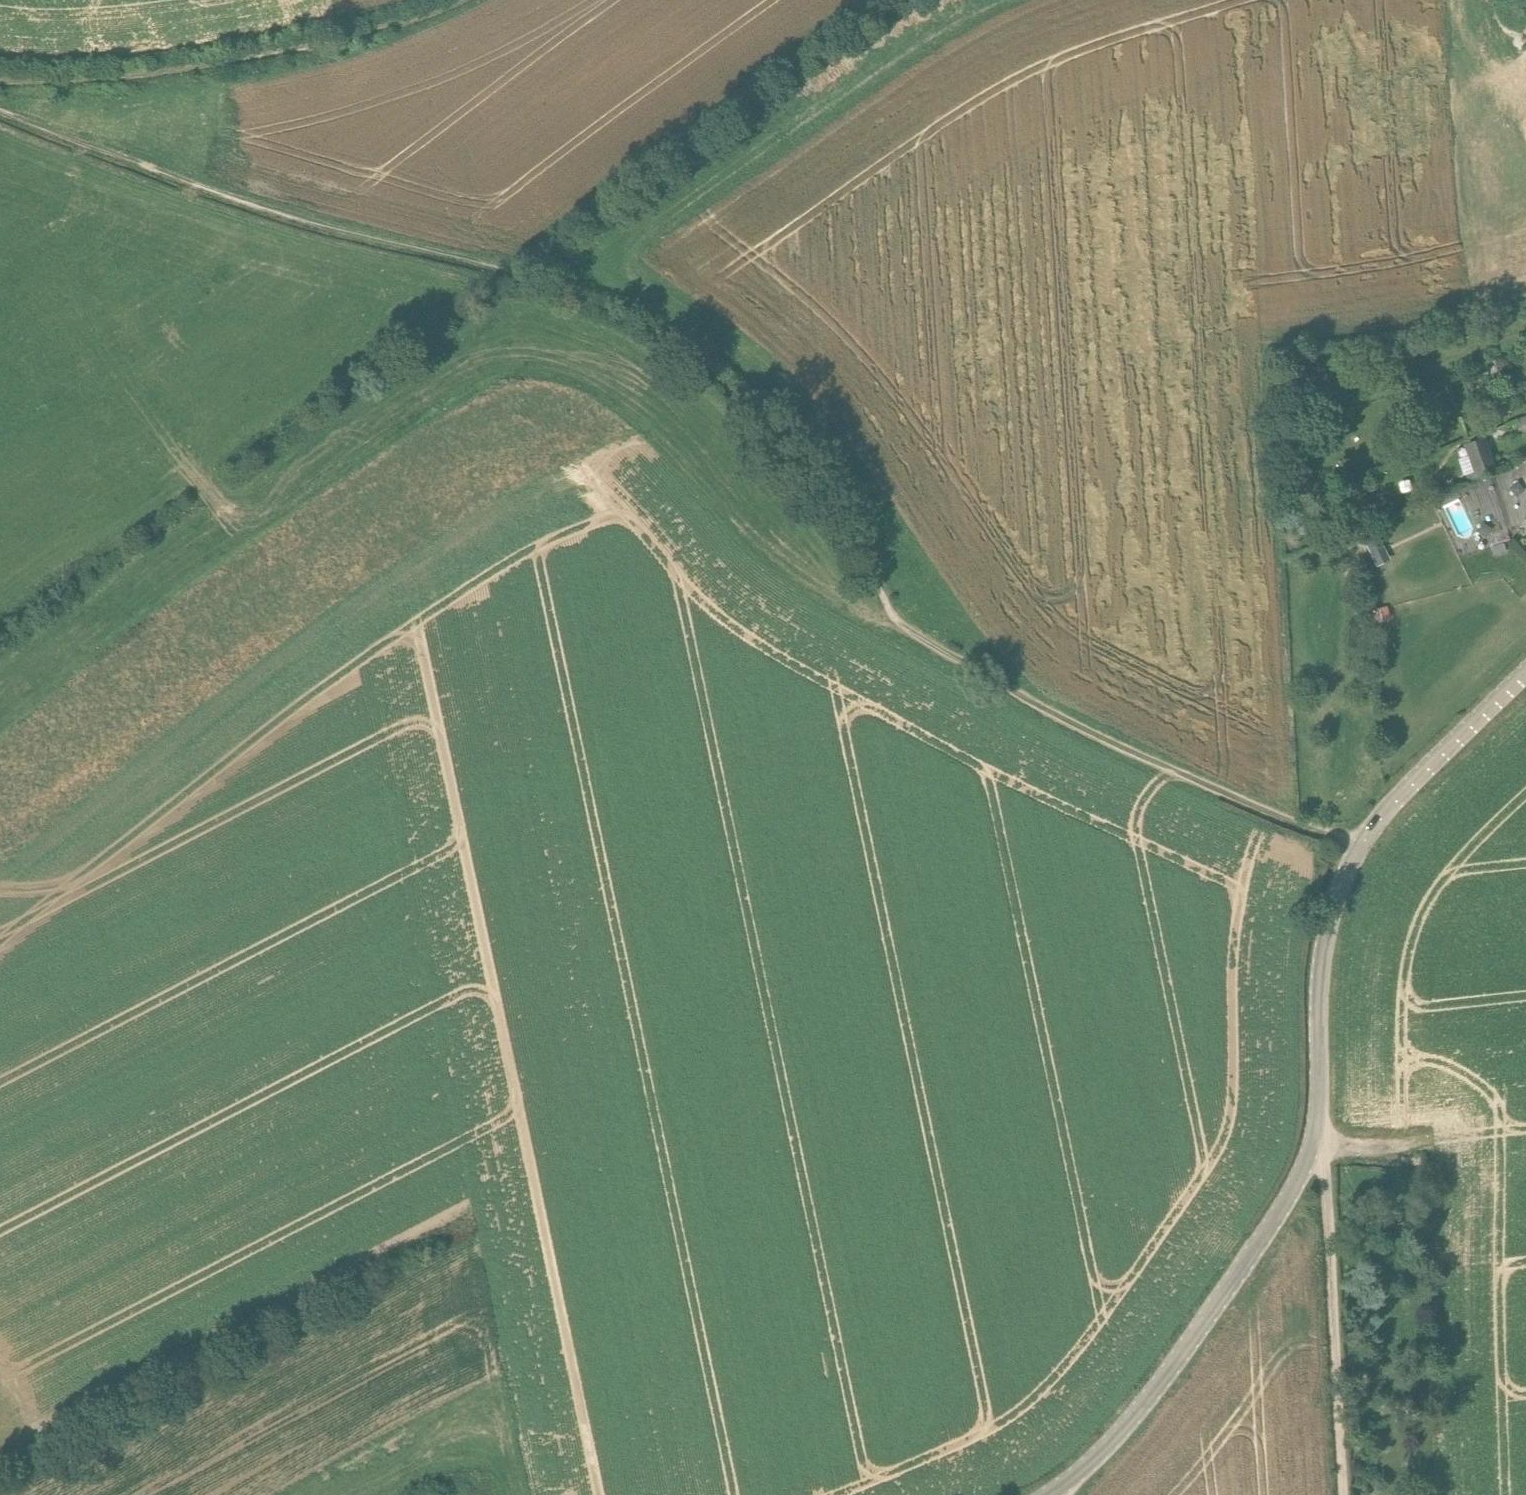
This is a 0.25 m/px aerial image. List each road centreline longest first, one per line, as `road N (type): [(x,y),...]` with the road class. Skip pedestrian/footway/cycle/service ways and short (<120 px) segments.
road 1 (track): [(1360,841),(1147,759),(902,626),(763,425),(705,371),(632,325),(504,274),(251,209),(0,113)]
road 2 (tertiary): [(1044,1494),(1124,1432),(1278,1216),(1319,1122),(1320,967),(1360,841),(1525,671)]
road 3 (track): [(1344,1494),(1325,1180),(1313,1147)]

